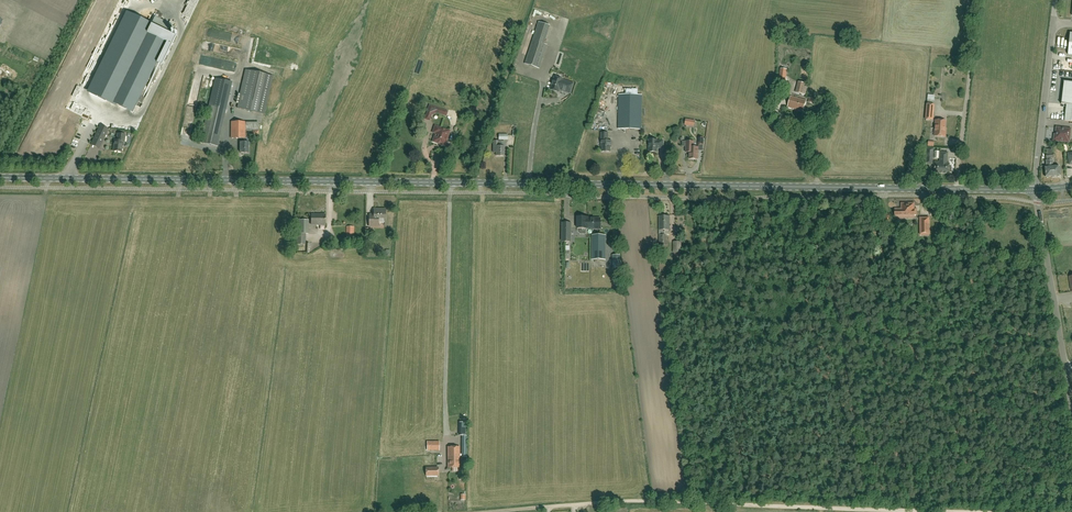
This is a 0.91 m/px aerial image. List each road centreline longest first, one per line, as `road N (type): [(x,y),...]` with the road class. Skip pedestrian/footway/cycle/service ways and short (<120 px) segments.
road 1 (secondary): [(1036,189),(0,177)]
road 2 (unclassified): [(1036,189),(1055,0)]
road 3 (unclassified): [(1065,368),(1036,189)]

